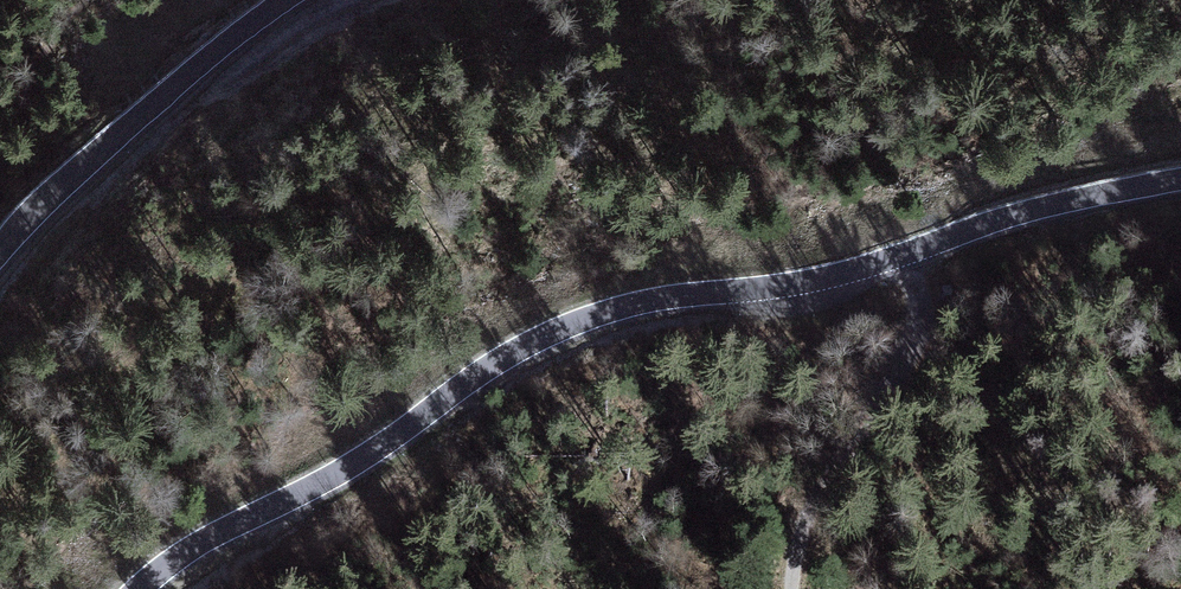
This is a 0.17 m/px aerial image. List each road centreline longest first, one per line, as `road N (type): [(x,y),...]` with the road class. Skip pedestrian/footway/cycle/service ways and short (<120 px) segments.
road 1 (secondary): [(138,588),(219,532),(374,451),(490,366),(572,325),(649,300),(854,269),(1032,210),(1180,178)]
road 2 (secondary): [(297,0),(69,181),(0,253)]
road 3 (track): [(908,251),(920,294),(919,340),(812,510),(798,588)]

